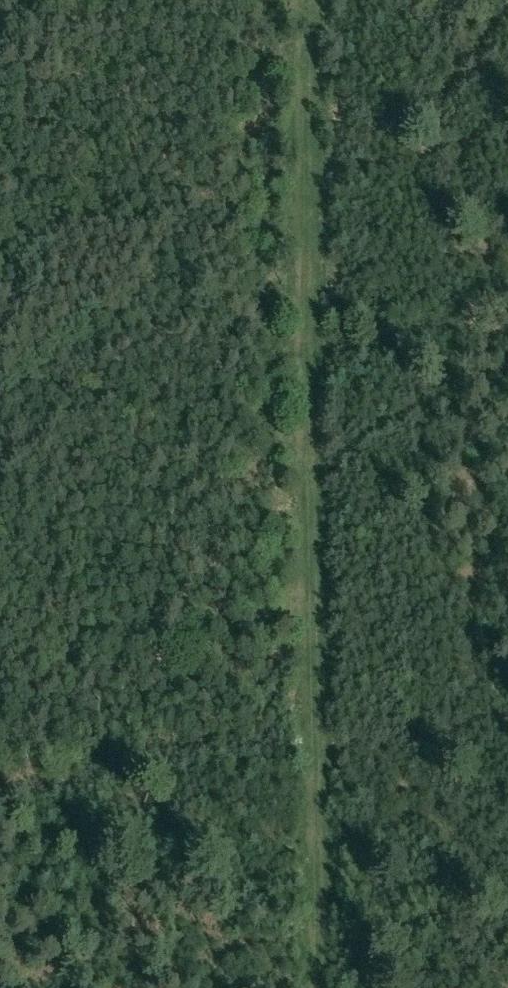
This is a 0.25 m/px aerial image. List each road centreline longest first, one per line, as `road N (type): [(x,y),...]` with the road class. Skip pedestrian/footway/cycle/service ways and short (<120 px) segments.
road 1 (track): [(305,0),(308,987)]

